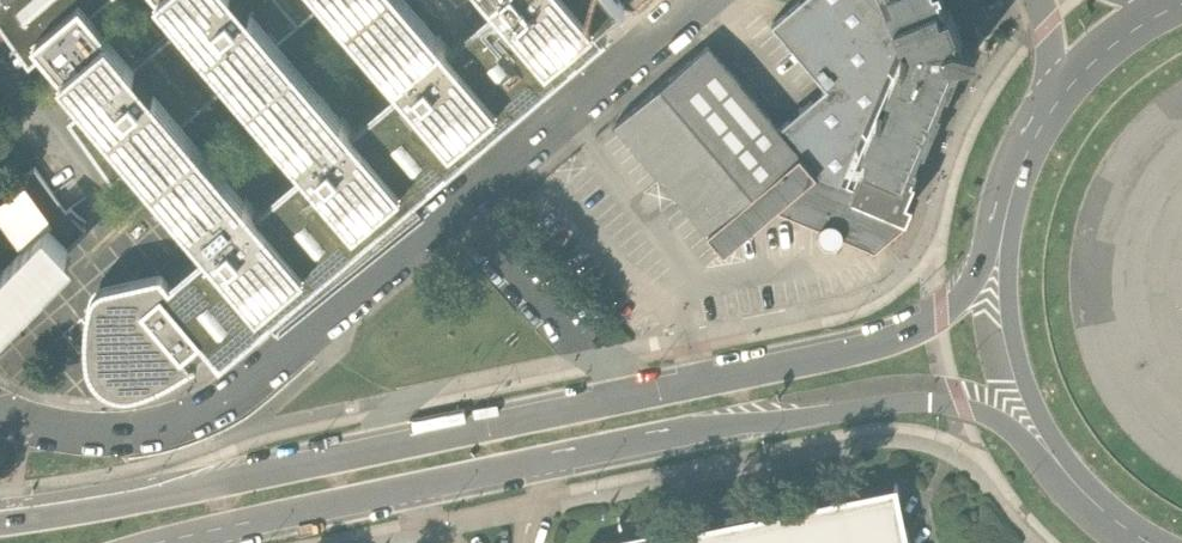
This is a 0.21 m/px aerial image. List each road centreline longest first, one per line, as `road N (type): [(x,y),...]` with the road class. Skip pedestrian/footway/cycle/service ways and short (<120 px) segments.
road 1 (primary): [(1017,178),(974,283),(900,339),(853,355),(0,526)]
road 2 (primary): [(167,542),(845,398),(930,403),(990,419),(1011,430),(1079,507),(1103,514)]
road 3 (unclassified): [(0,415),(118,435),(213,406),(703,0)]
road 4 (primary): [(1017,178),(1008,267),(1017,355),(1045,424),(1103,514)]
road 5 (primary): [(1181,3),(1102,53),(1055,104)]

